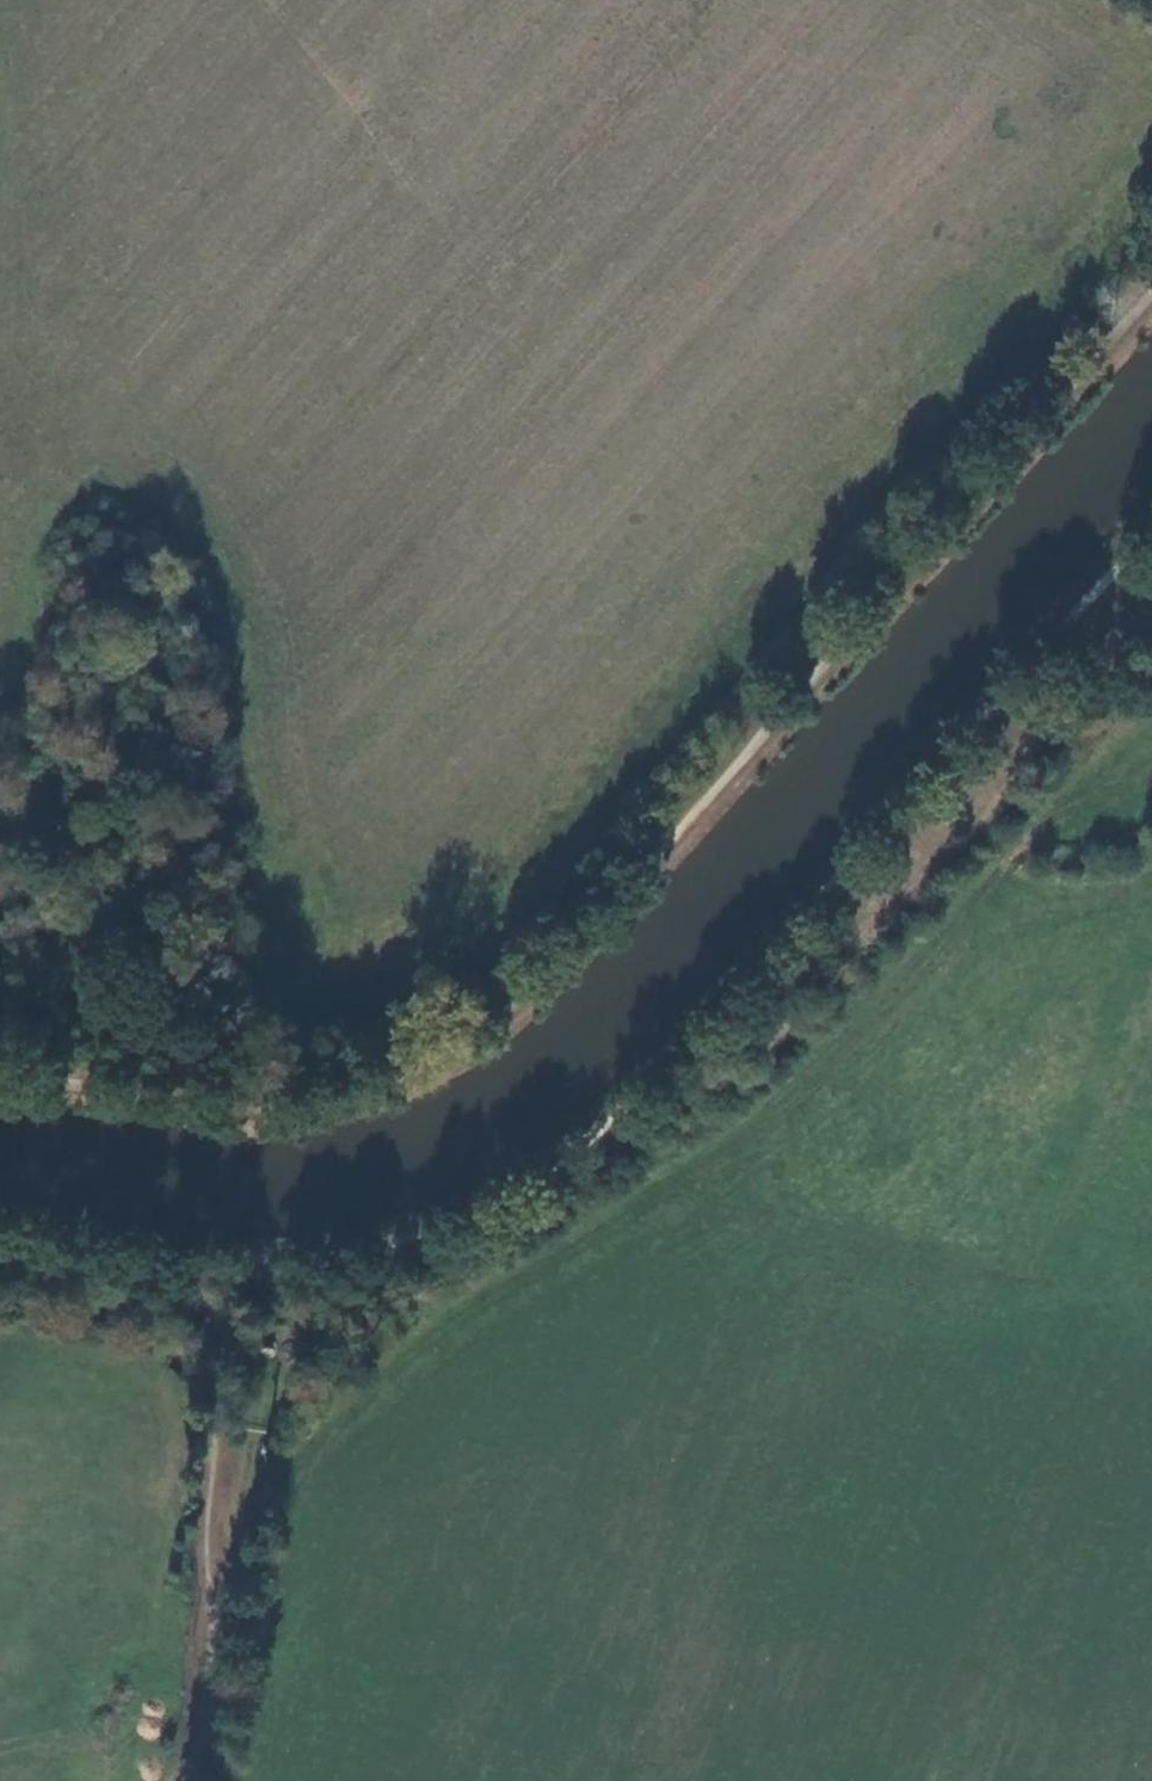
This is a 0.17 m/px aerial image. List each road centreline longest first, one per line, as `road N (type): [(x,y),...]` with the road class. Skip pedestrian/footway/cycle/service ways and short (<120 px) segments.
road 1 (track): [(181,1780),(222,1635),(236,1484)]

